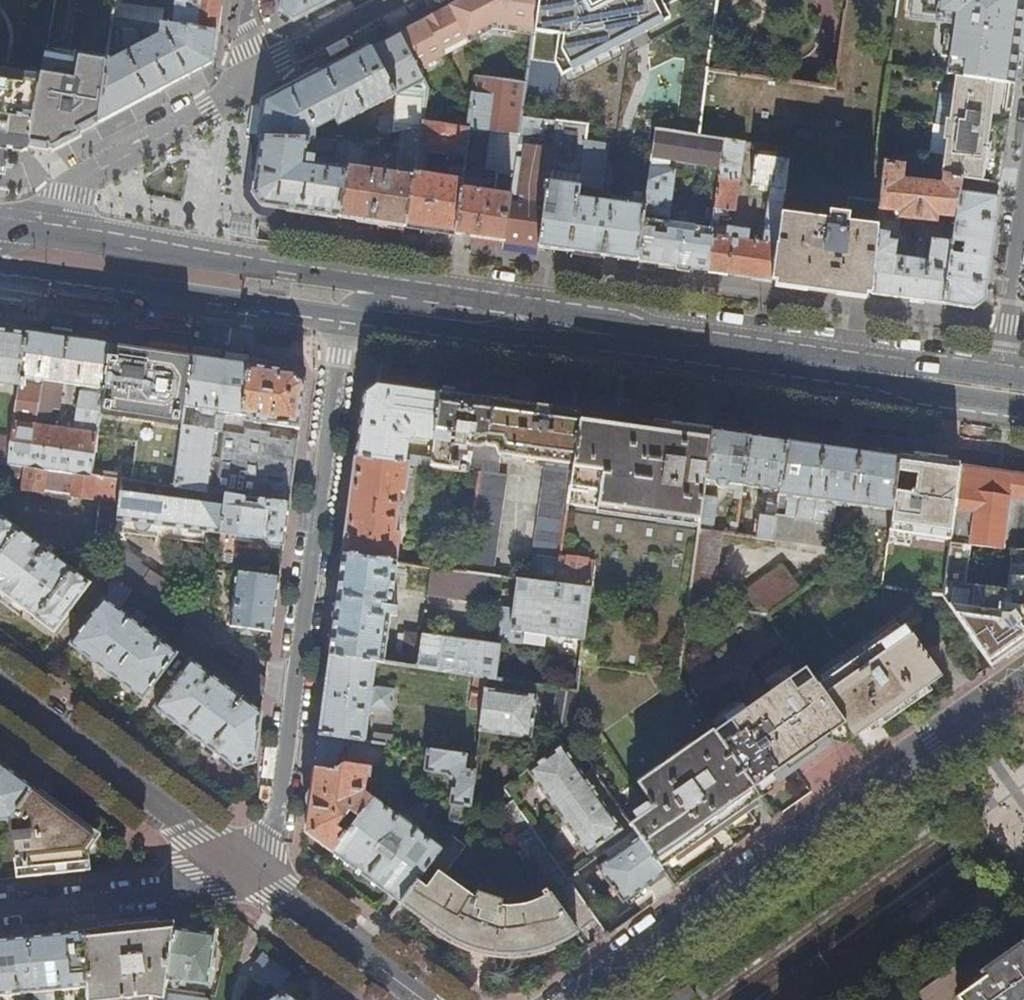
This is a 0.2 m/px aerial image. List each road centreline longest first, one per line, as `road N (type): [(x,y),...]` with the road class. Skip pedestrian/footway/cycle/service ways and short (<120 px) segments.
road 1 (primary): [(996,398),(344,306)]
road 2 (residential): [(344,306),(271,844),(239,865)]
road 3 (residential): [(570,999),(869,795),(903,758),(1023,673)]
road 4 (primary): [(344,306),(46,264)]
road 5 (tertiary): [(239,865),(0,688)]
road 6 (residential): [(243,83),(84,180),(46,264)]
road 7 (residential): [(239,865),(177,891),(0,910)]
road 8 (tertiary): [(423,999),(239,865)]
road 9 (residential): [(996,398),(1023,217)]
road 10 (residential): [(243,83),(397,0)]

